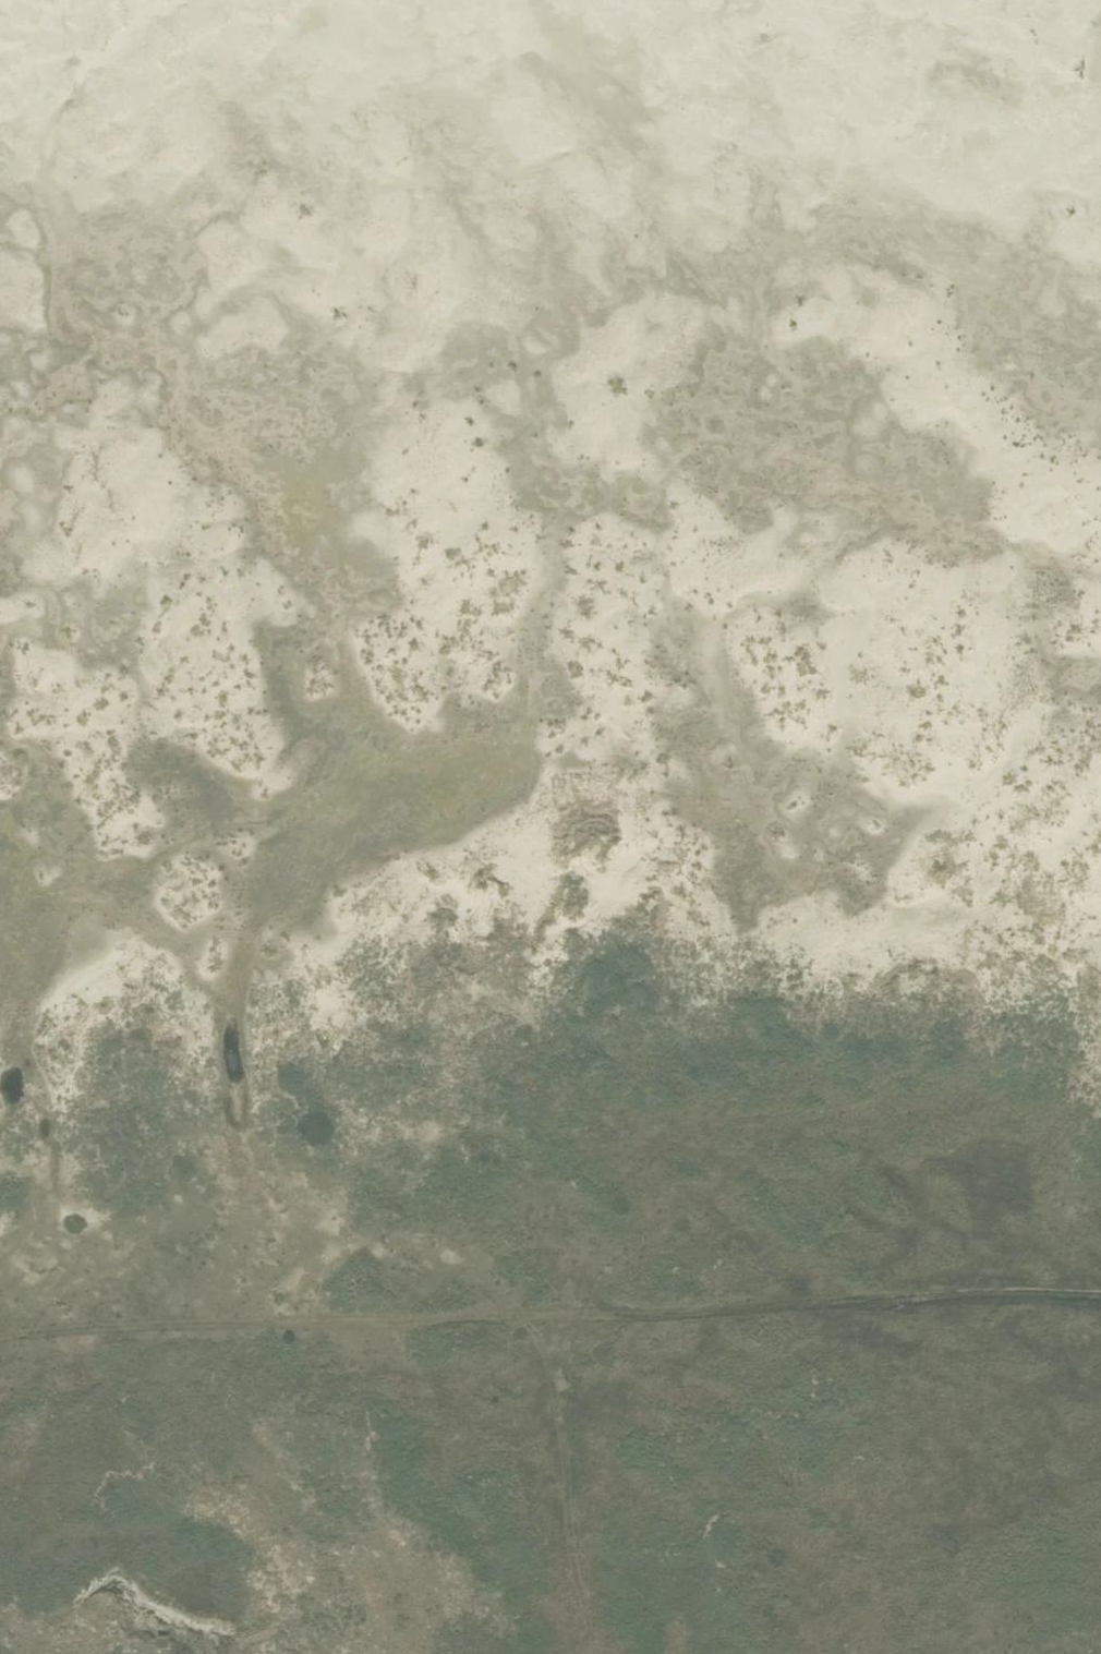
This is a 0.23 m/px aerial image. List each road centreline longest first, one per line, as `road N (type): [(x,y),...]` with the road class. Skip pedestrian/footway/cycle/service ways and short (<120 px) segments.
road 1 (track): [(0,1338),(165,1324),(935,1298),(1100,1302)]

